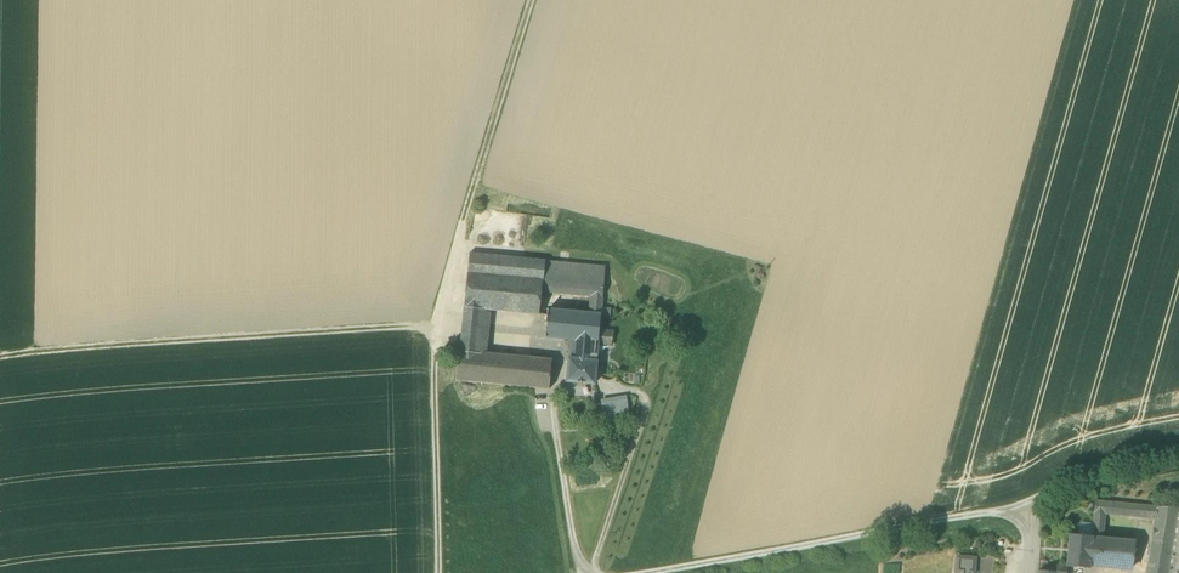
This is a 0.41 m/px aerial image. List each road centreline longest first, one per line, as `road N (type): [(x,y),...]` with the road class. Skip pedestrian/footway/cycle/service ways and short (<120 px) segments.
road 1 (track): [(437,331),(0,365)]
road 2 (track): [(437,331),(531,0)]
road 3 (track): [(438,572),(437,331)]
road 4 (unclassified): [(1024,572),(1025,514),(1081,471),(1178,451)]

